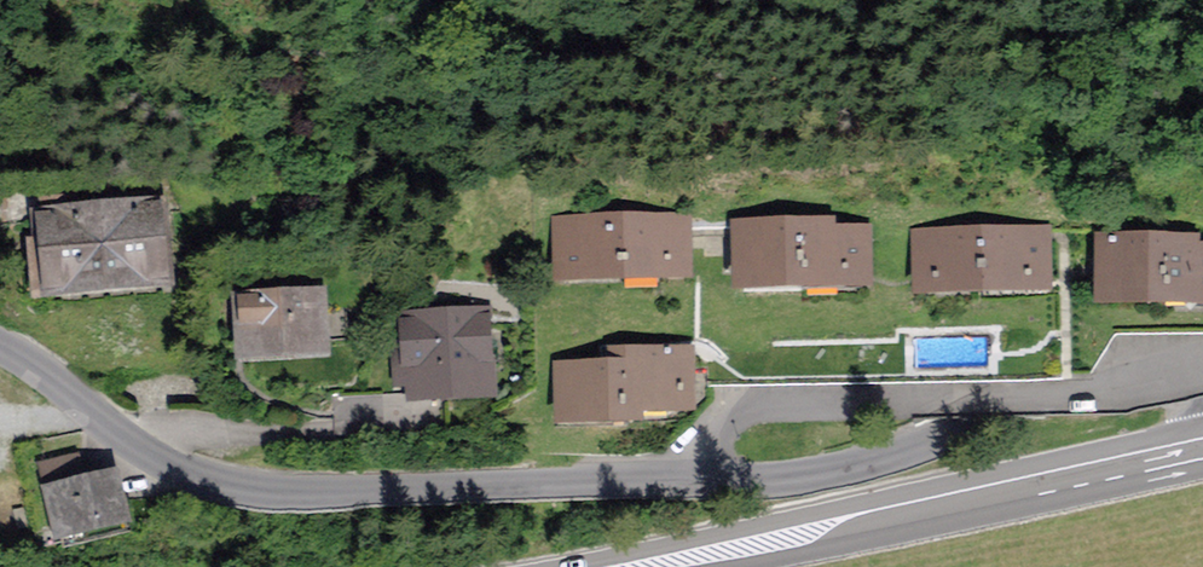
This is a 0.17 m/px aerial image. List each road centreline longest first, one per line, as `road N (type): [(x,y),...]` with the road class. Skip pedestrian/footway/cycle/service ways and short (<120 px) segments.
road 1 (residential): [(0,342),(178,461),(237,481),(302,490),(805,477),(907,449),(1070,358),(1129,347),(1181,347),(1202,359)]
road 2 (primary): [(1202,449),(639,566)]

